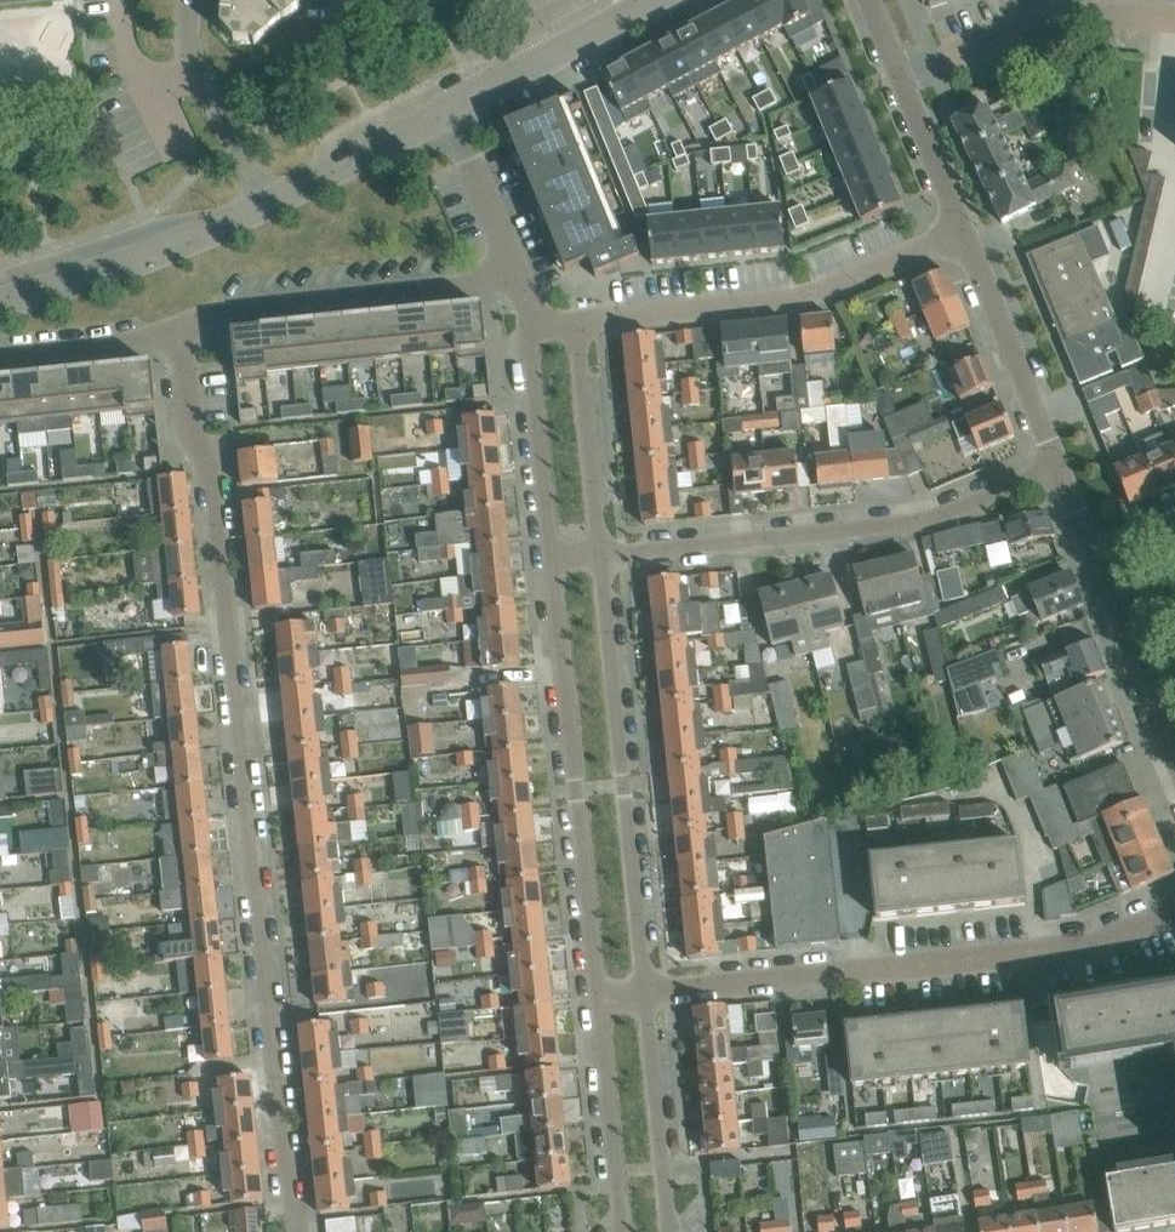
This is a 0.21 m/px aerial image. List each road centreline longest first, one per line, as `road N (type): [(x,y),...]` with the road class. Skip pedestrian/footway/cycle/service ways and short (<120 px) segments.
road 1 (residential): [(180,327),(191,432),(206,461),(299,1231)]
road 2 (residential): [(646,993),(1091,946),(1174,911)]
road 3 (residential): [(1060,469),(924,521),(601,555)]
road 4 (residential): [(551,559),(597,997)]
road 5 (residential): [(646,993),(601,555)]
road 6 (residential): [(576,321),(791,298),(964,231)]
road 7 (residential): [(180,327),(222,308),(520,277)]
road 8 (residential): [(899,74),(1050,16),(1173,20)]
road 9 (unclassified): [(0,302),(137,257),(264,203)]
road 10 (residential): [(1060,469),(964,231)]
road 11 (residential): [(670,1231),(646,993)]
road 12 (residential): [(601,555),(576,321)]
road 13 (residential): [(597,997),(621,1231)]
road 14 (residential): [(528,326),(551,559)]
road 15 (residential): [(264,203),(187,46),(190,0)]
road 16 (residential): [(1174,753),(1096,558)]
road 17 (unclassified): [(264,203),(444,111)]
road 18 (residential): [(520,277),(444,111)]
road 19 (residential): [(0,356),(180,327)]
road 20 (residential): [(964,231),(899,74)]
road 21 (residential): [(1173,20),(1166,154),(1174,173)]
road 22 (unclassified): [(532,63),(653,0)]

